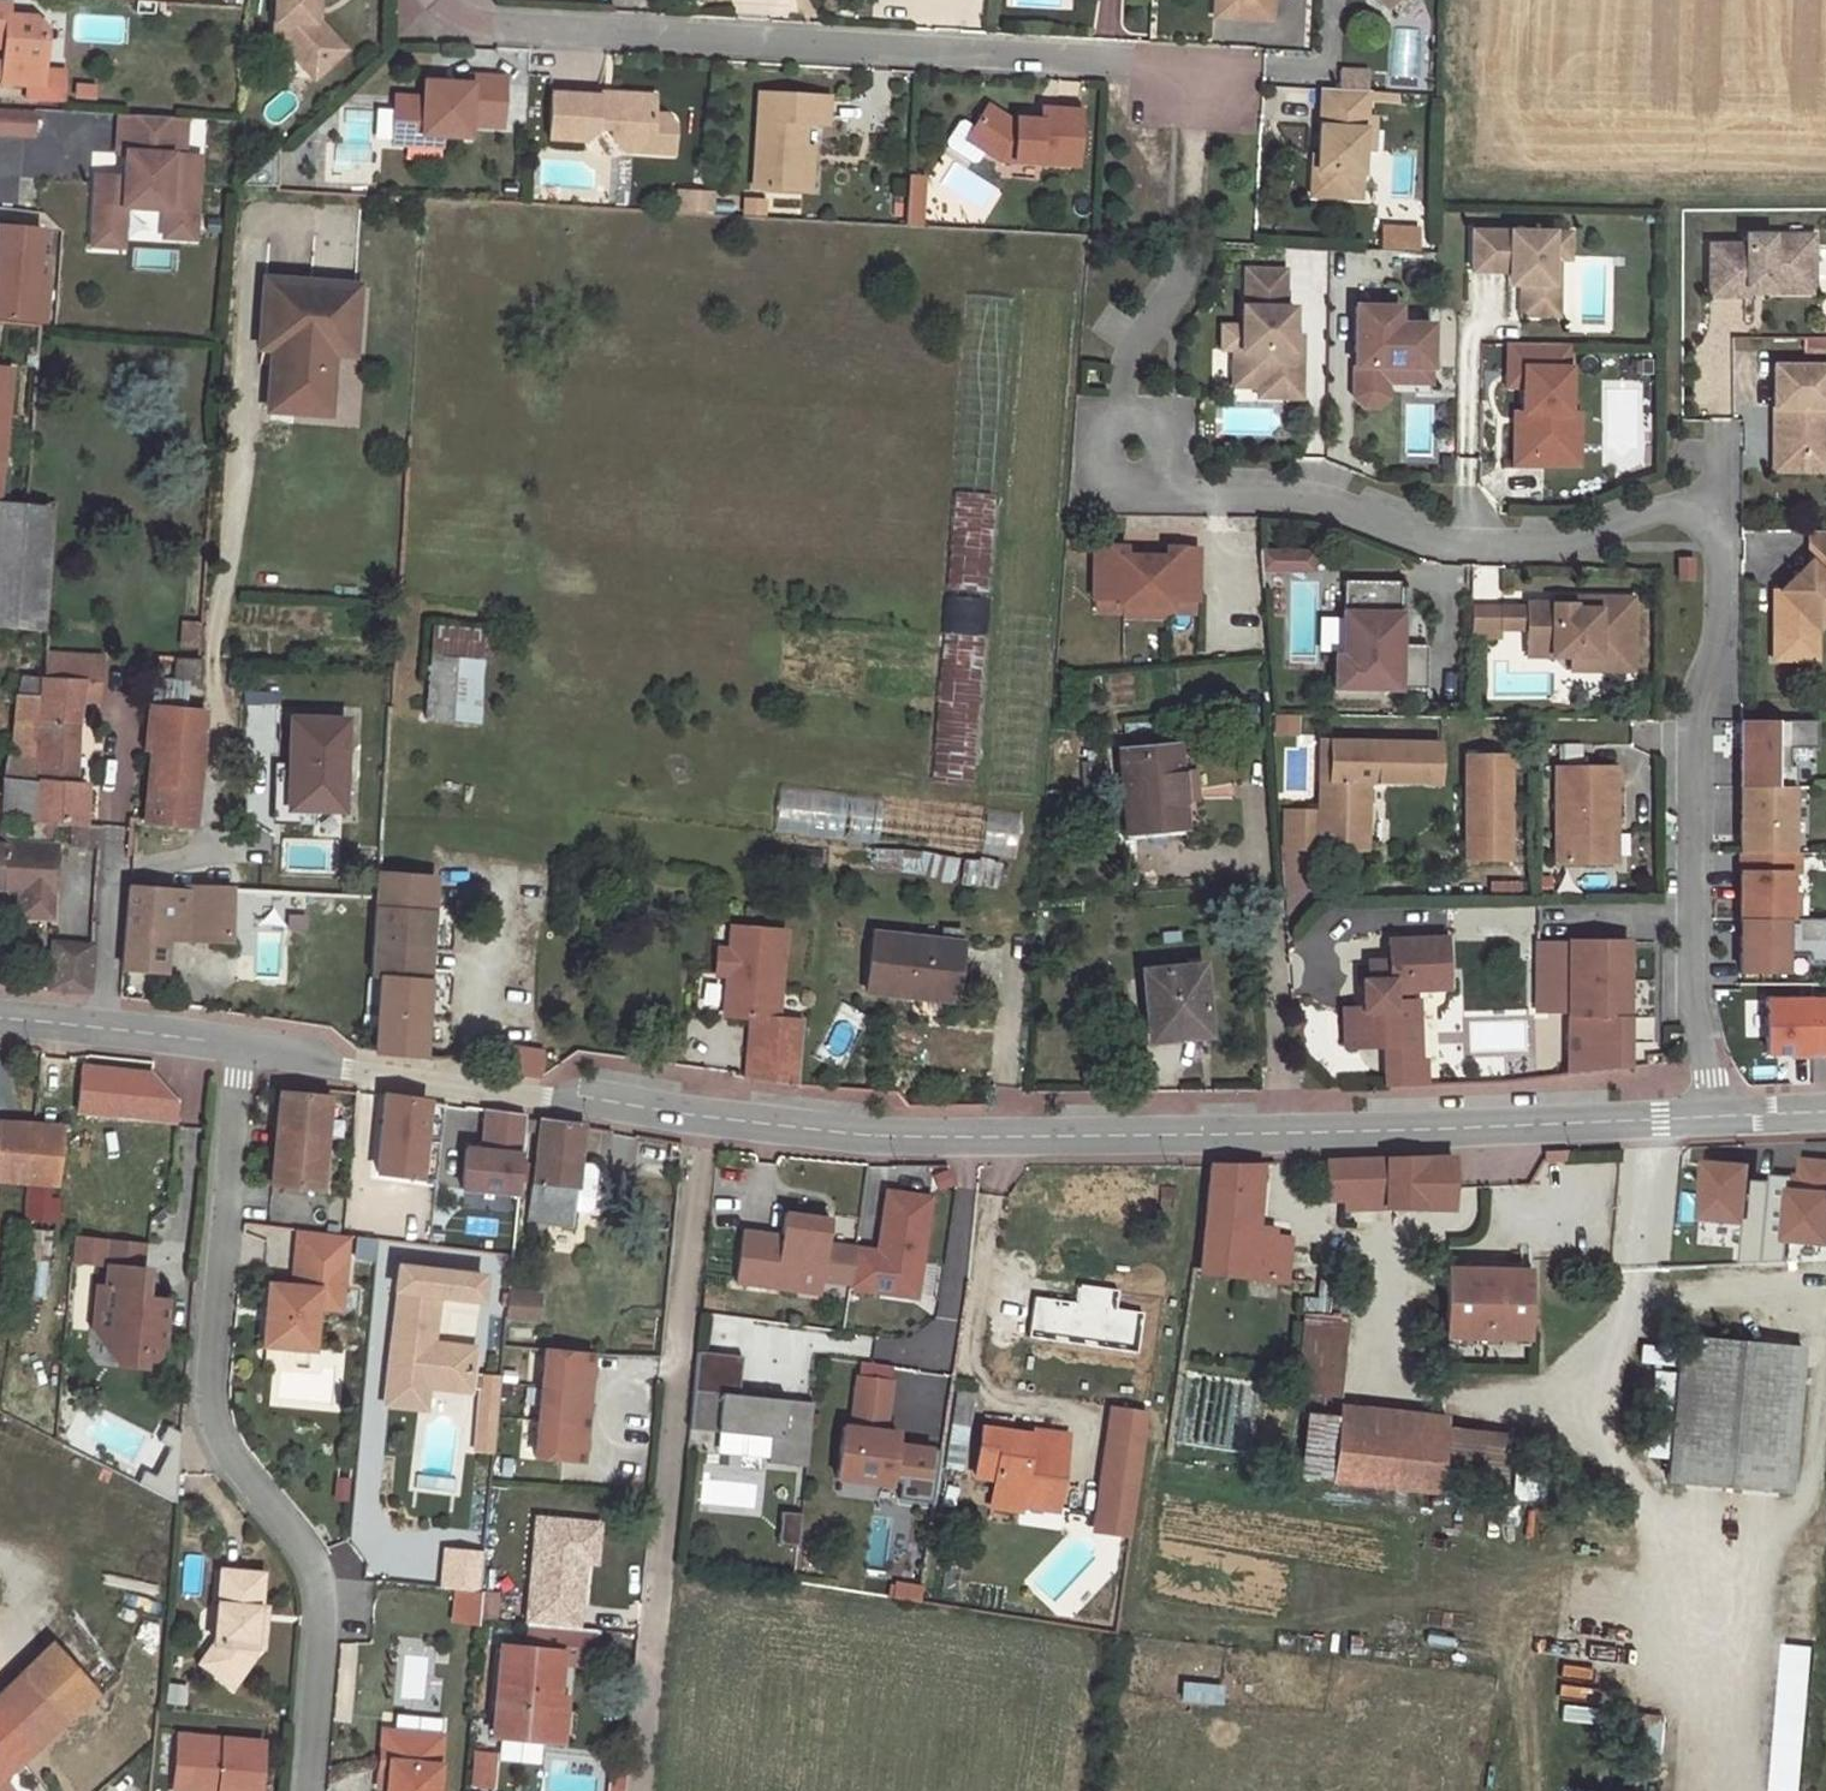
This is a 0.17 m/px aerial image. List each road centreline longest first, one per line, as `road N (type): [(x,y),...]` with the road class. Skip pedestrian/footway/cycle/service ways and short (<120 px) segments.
road 1 (unclassified): [(240,1043),(337,1068),(551,1098),(800,1129),(970,1139),(1459,1129),(1705,1114)]
road 2 (residential): [(441,0),(457,15),(496,27),(1134,56),(1250,102)]
road 3 (residential): [(310,1790),(326,1609),(322,1574),(223,1451),(214,1421),(240,1043)]
road 4 (residential): [(1162,477),(1195,498),(1316,497),(1439,542),(1484,547),(1542,543),(1685,505),(1719,536)]
road 5 (residential): [(1719,536),(1723,615),(1695,699),(1705,1114)]
road 6 (unclassified): [(0,1018),(240,1043)]
road 7 (residential): [(1125,410),(1125,357),(1166,305),(1185,260)]
road 8 (residential): [(1162,477),(1124,489),(1094,463),(1101,424),(1125,410)]
road 9 (unclassified): [(1705,1114),(1825,1108)]

